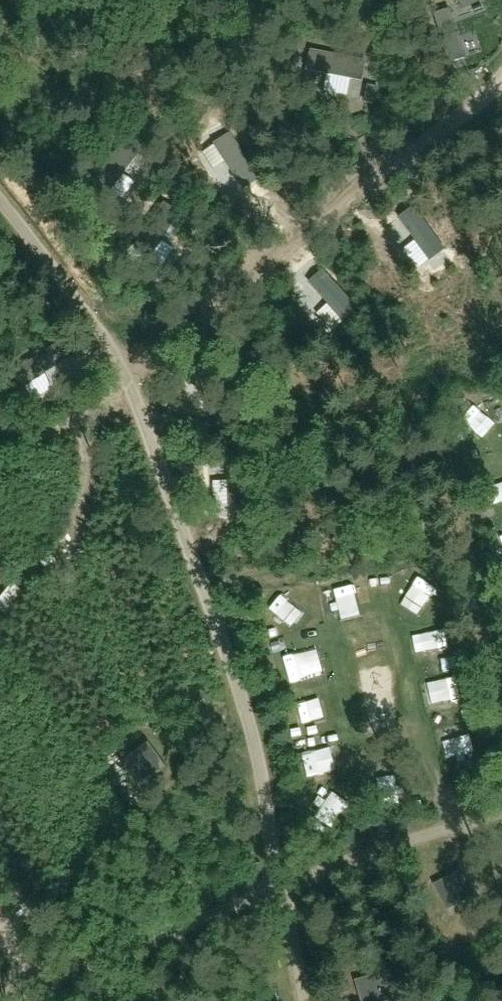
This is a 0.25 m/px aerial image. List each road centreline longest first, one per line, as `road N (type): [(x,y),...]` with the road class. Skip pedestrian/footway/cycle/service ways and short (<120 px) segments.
road 1 (track): [(0,461),(91,391),(145,363),(501,66)]

